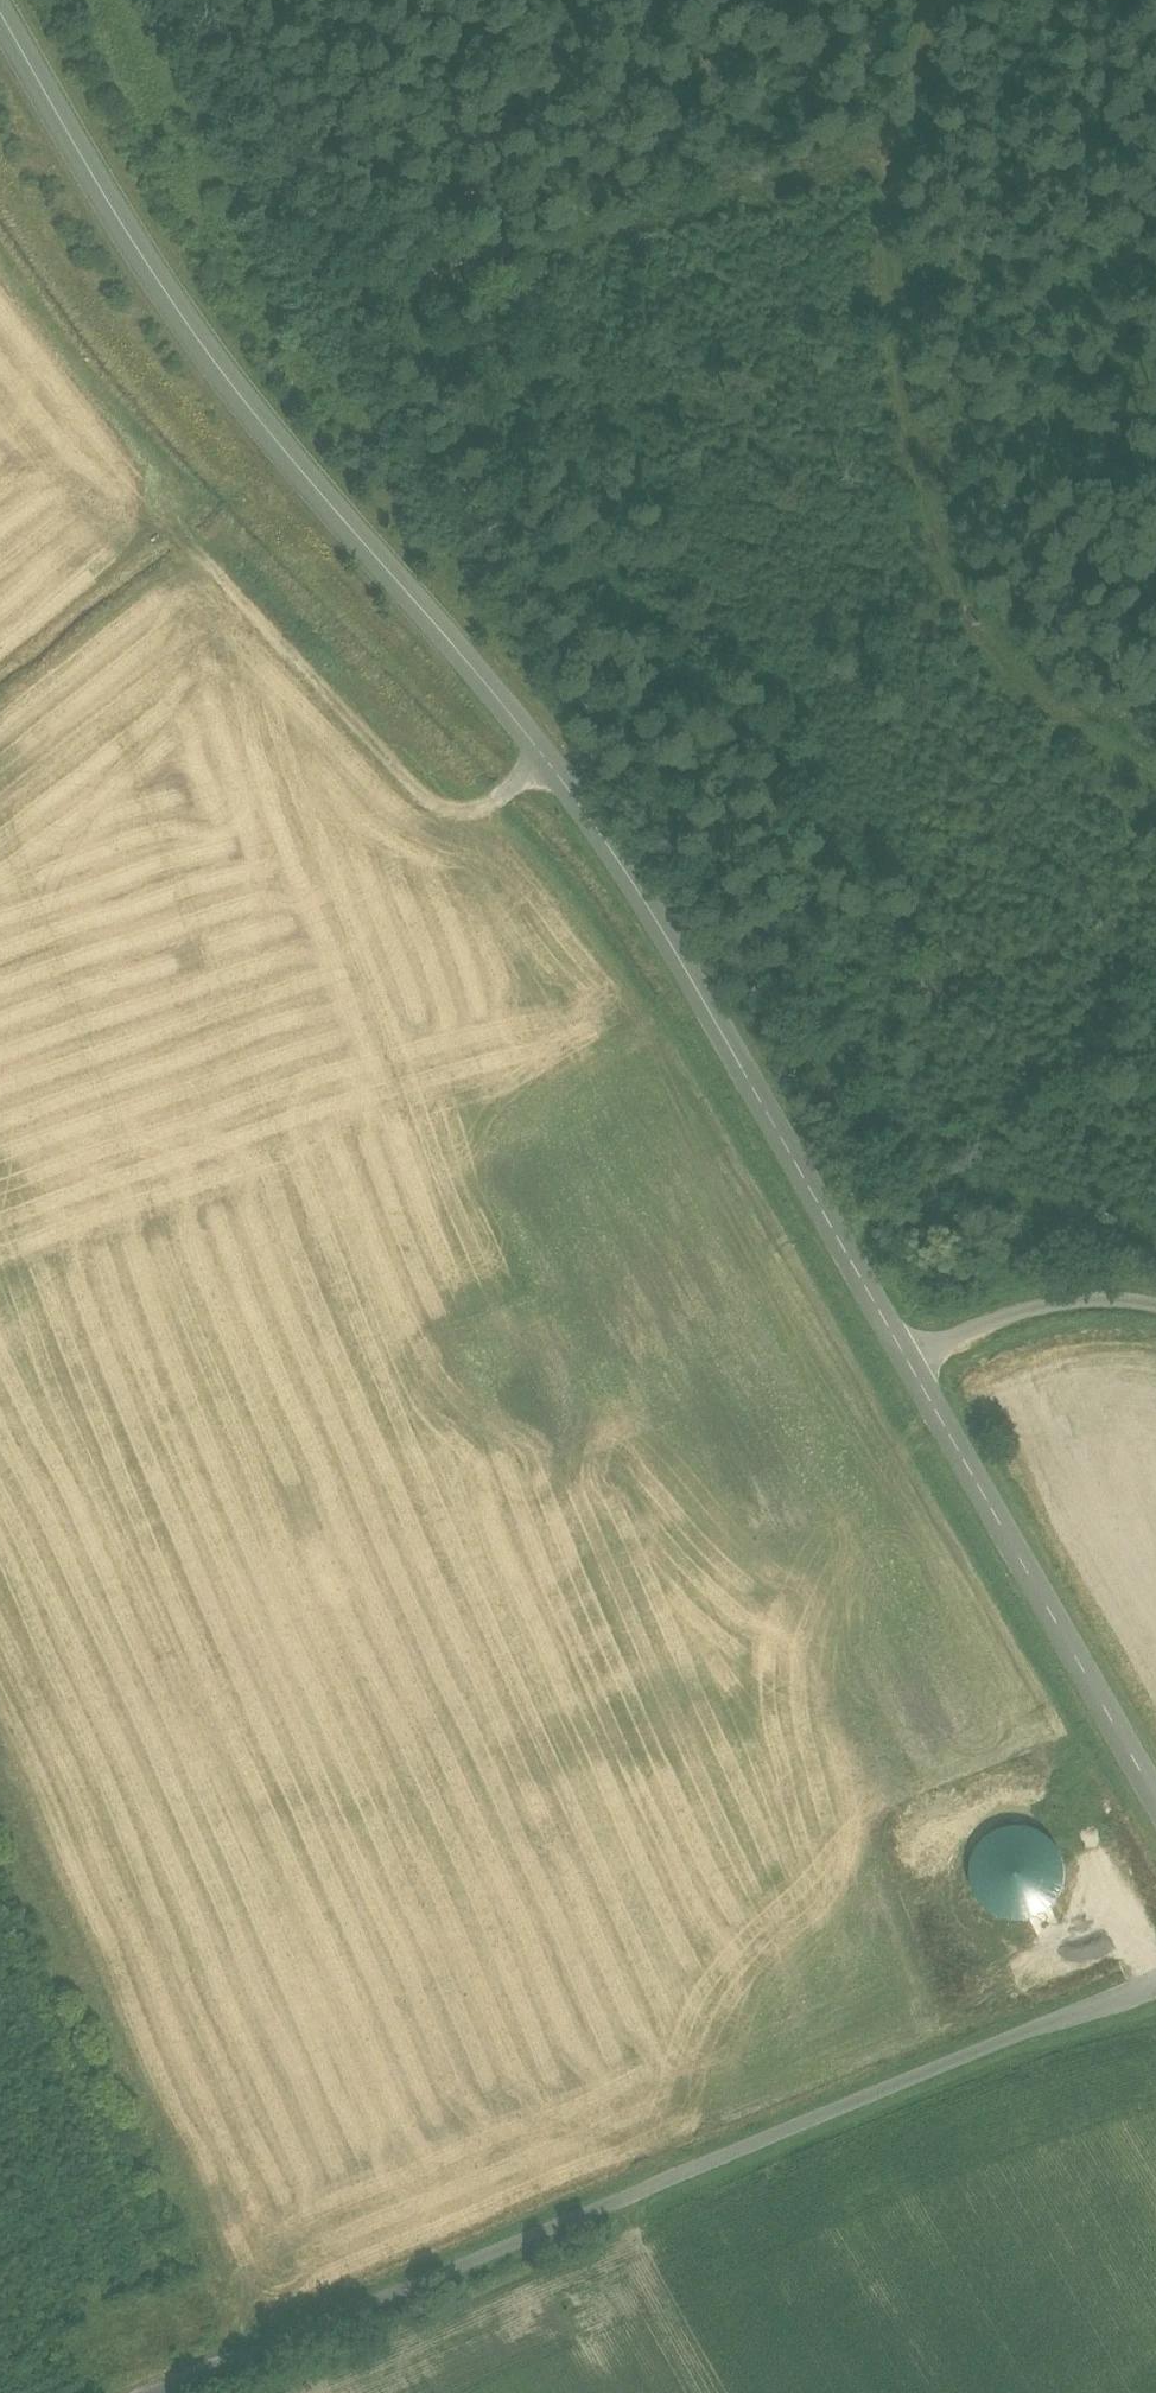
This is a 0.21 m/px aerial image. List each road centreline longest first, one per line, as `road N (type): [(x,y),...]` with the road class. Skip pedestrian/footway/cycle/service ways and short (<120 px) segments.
road 1 (unclassified): [(0,14),(90,175),(262,429),(472,667),(629,874),(907,1362)]
road 2 (unclassified): [(1155,1977),(160,2392)]
road 3 (unclassified): [(907,1362),(1155,1798)]
road 4 (track): [(550,763),(491,805),(432,804),(190,549)]
road 5 (unclassified): [(907,1362),(998,1322),(1086,1299),(1155,1309)]

